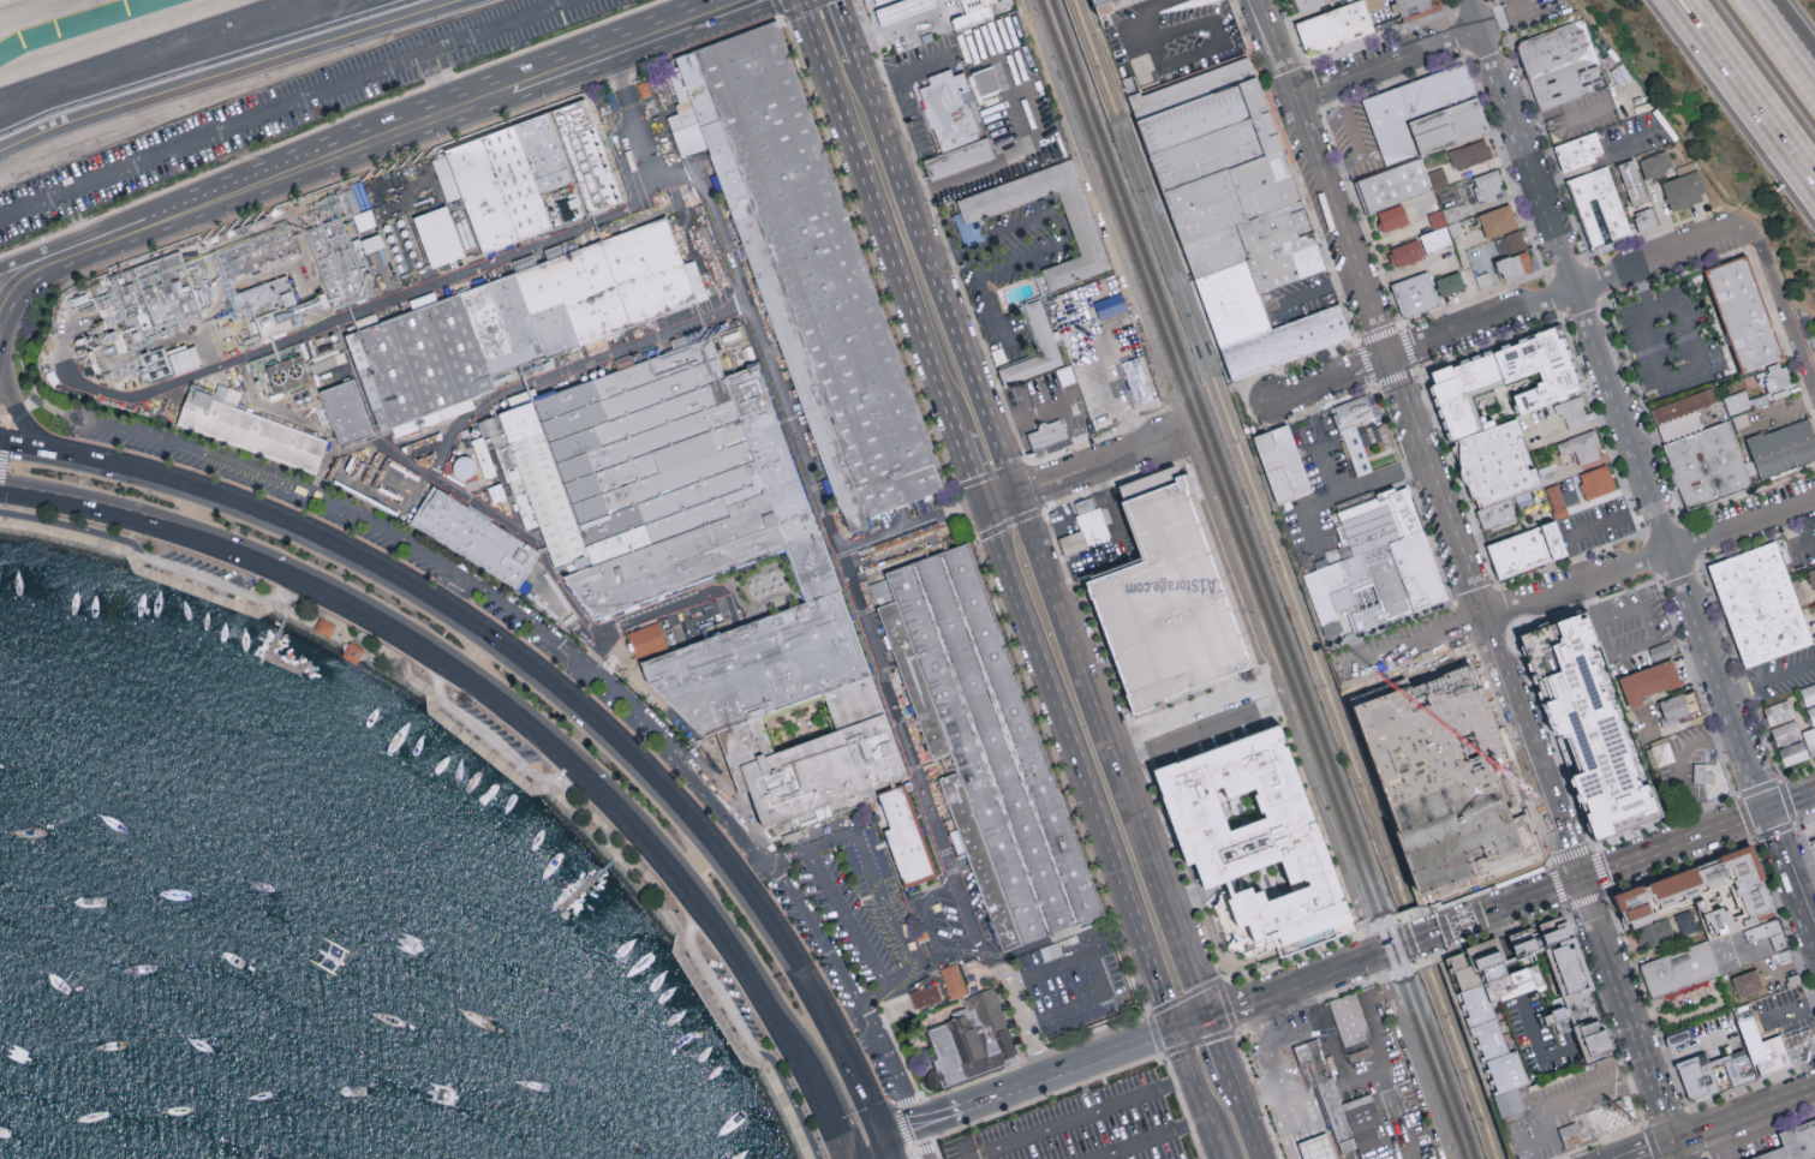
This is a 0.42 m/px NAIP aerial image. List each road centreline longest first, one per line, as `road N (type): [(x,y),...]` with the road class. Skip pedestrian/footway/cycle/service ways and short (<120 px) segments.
road 1 (residential): [(1027,0),(1439,1158)]
road 2 (secondary): [(1814,935),(1480,25)]
road 3 (primary): [(709,844),(602,729),(443,607),(259,512),(101,465)]
road 4 (primary): [(1206,1020),(1015,497)]
road 5 (secondary): [(1295,96),(1483,620)]
road 6 (residential): [(1739,235),(1270,402)]
road 7 (residential): [(1814,497),(1349,668)]
road 8 (primary): [(1015,497),(856,61)]
road 9 (primary): [(801,0),(956,431)]
road 10 (secondary): [(1581,879),(1252,1003)]
road 11 (primary): [(889,1158),(824,1016),(741,888)]
road 12 (primary): [(984,508),(1087,793)]
road 13 (primary): [(0,485),(174,525),(274,562)]
road 14 (primary): [(470,674),(560,746),(673,864)]
road 15 (secondary): [(1581,879),(1674,1141)]
road 16 (secondary): [(1483,620),(1581,879)]
road 17 (secondary): [(763,0),(512,94)]
road 18 (primary): [(673,864),(744,956),(820,1082)]
road 19 (secondary): [(1814,792),(1581,879)]
road 20 (secondary): [(1174,1032),(961,1111)]
road 21 (motorway): [(1683,0),(1814,184)]
road 22 (primary): [(274,562),(470,674)]
road 23 (residential): [(1480,25),(1295,96)]
road 24 (secondary): [(370,145),(195,211)]
road 25 (residential): [(1184,437),(1015,497)]
road 26 (residential): [(1739,235),(1763,243),(1814,386)]
road 27 (secondary): [(124,238),(41,273),(6,303),(0,324)]
road 28 (secondary): [(512,94),(370,145)]
road 29 (secondary): [(1674,1141),(1814,1088)]
road 30 (secondary): [(86,461),(26,424),(0,359)]
road 31 (primary): [(1174,1032),(1219,1158)]
road 32 (primary): [(1087,793),(1133,916)]
road 33 (secondary): [(124,238),(0,271)]
road 34 (primary): [(1133,916),(1174,1032)]

